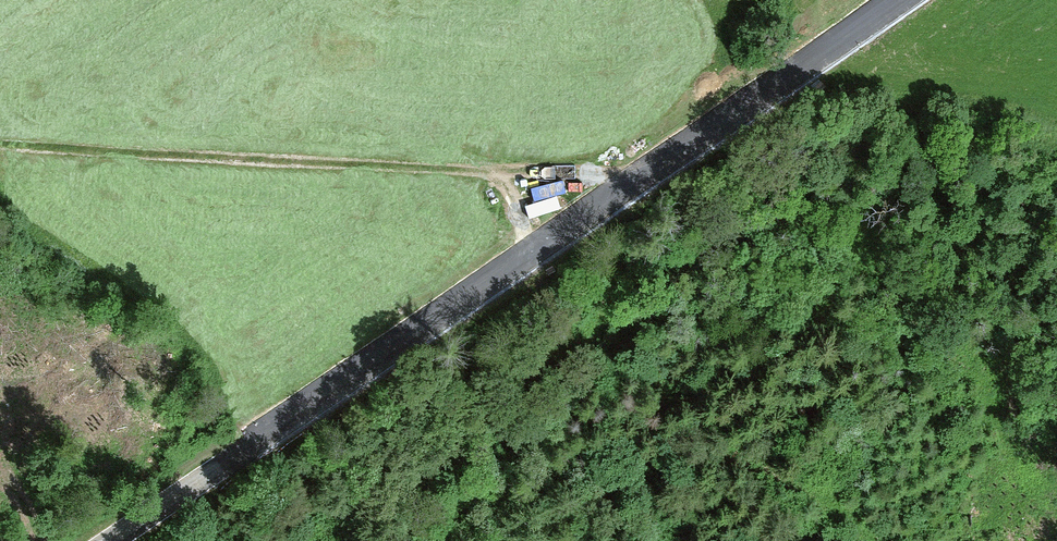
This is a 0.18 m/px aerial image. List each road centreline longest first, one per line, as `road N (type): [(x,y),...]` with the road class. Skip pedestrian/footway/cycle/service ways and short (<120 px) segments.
road 1 (tertiary): [(911,0),(116,540)]
road 2 (track): [(570,229),(585,154),(0,139)]

